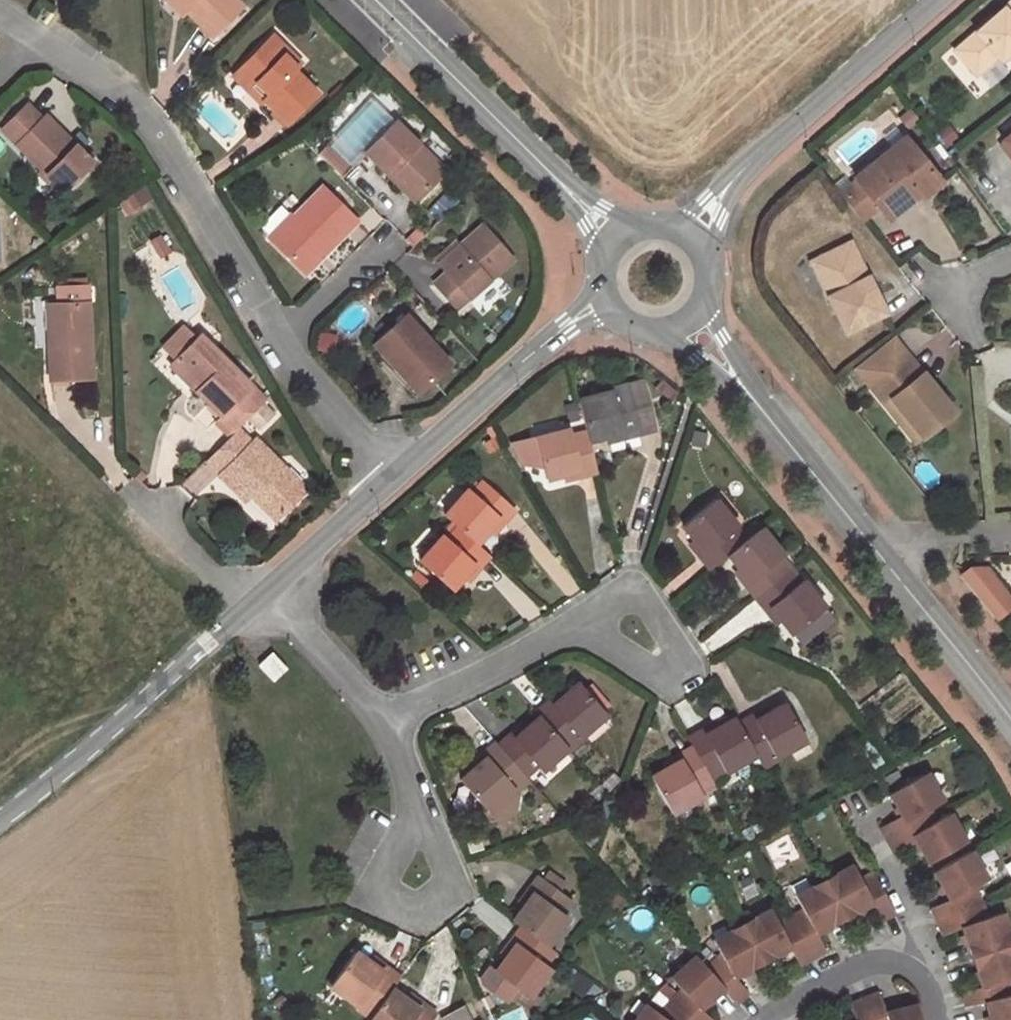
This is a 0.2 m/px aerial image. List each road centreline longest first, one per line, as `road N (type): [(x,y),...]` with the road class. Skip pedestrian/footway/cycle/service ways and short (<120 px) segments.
road 1 (residential): [(34,37),(120,95),(175,165),(280,339)]
road 2 (unclassified): [(693,240),(732,178),(938,0)]
road 3 (unclassified): [(614,242),(375,0)]
road 4 (unclassified): [(0,818),(253,605)]
road 5 (unclassified): [(383,479),(603,299)]
road 6 (unclassified): [(735,370),(874,544)]
road 7 (unclassified): [(874,544),(1010,718)]
road 8 (residential): [(578,626),(386,724)]
road 9 (residential): [(578,626),(637,589),(684,665),(664,680)]
road 10 (residential): [(386,724),(270,589)]
road 11 (residential): [(420,819),(377,892),(425,914),(455,892)]
road 12 (residential): [(280,339),(383,479)]
road 13 (residential): [(136,492),(253,605)]
road 14 (residential): [(912,956),(858,965),(767,1019)]
road 15 (unclassified): [(270,589),(383,479)]
road 16 (residential): [(280,339),(383,244)]
road 17 (residential): [(1010,540),(874,544)]

